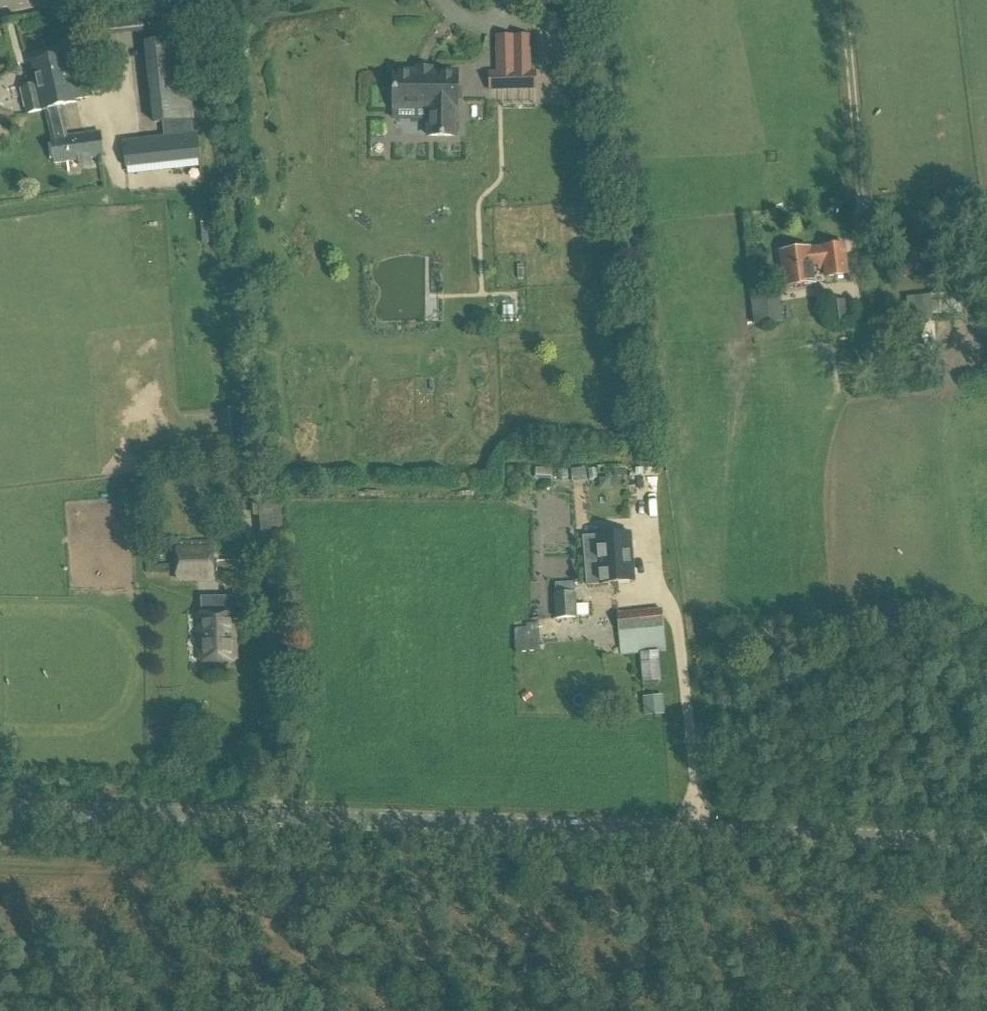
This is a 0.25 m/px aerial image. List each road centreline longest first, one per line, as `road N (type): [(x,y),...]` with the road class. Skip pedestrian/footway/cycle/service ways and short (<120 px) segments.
road 1 (tertiary): [(986,841),(0,807)]

